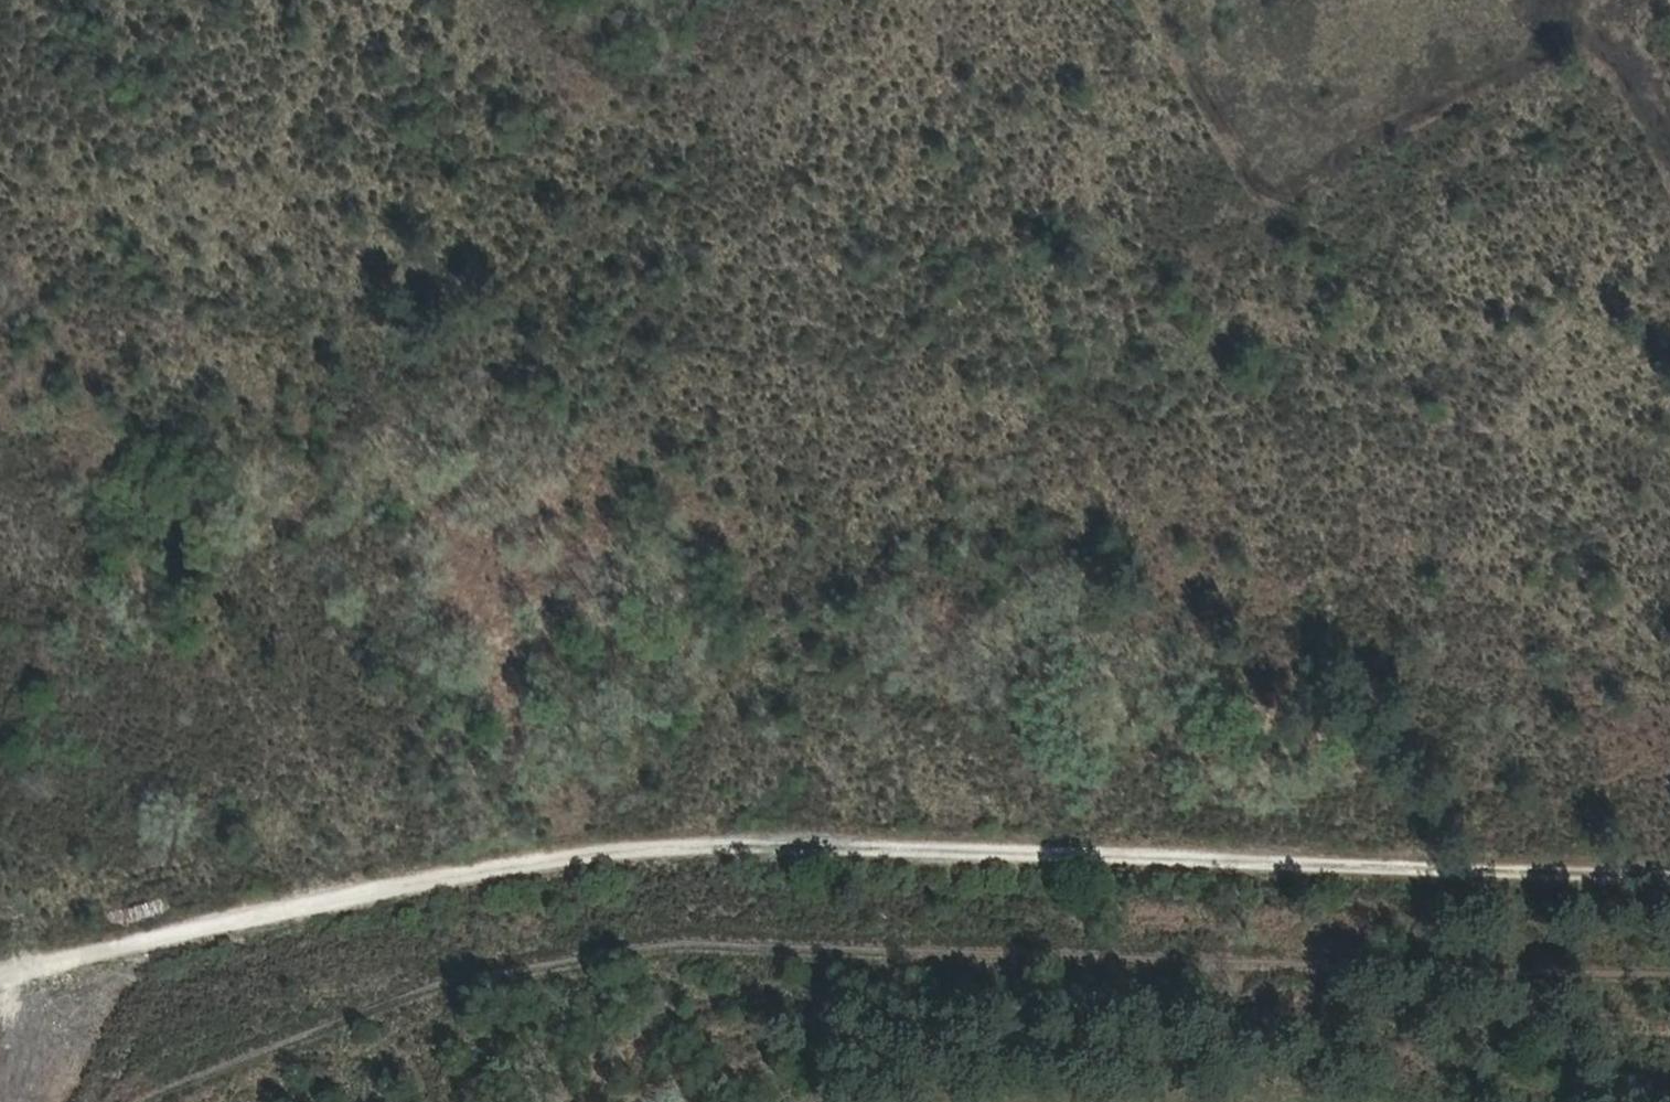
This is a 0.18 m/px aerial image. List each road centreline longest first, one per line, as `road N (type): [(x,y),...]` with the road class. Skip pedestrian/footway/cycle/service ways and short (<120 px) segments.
road 1 (track): [(0,983),(339,909),(713,842),(1669,879)]

